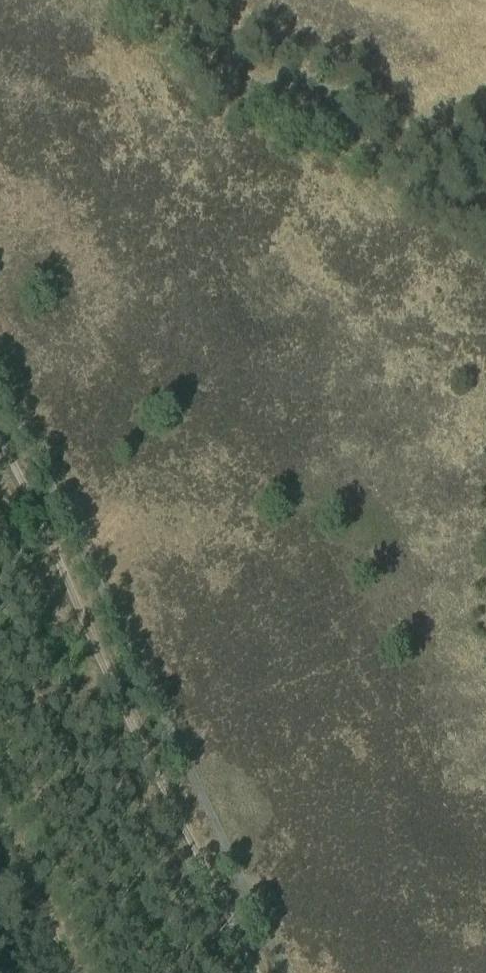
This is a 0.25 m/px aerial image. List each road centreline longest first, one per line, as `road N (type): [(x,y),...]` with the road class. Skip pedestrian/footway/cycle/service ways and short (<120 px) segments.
road 1 (track): [(0,440),(256,972)]

